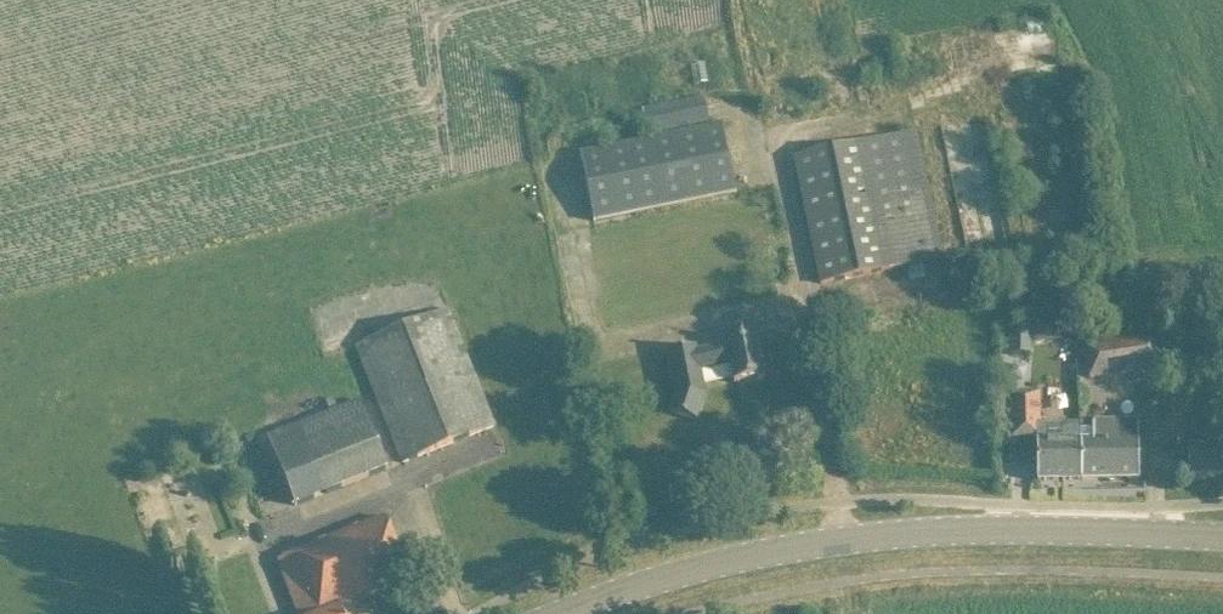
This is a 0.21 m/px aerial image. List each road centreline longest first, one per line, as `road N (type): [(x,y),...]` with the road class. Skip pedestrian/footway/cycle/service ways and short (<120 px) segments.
road 1 (tertiary): [(562,613),(696,569),(837,541),(992,529),(1222,537)]

